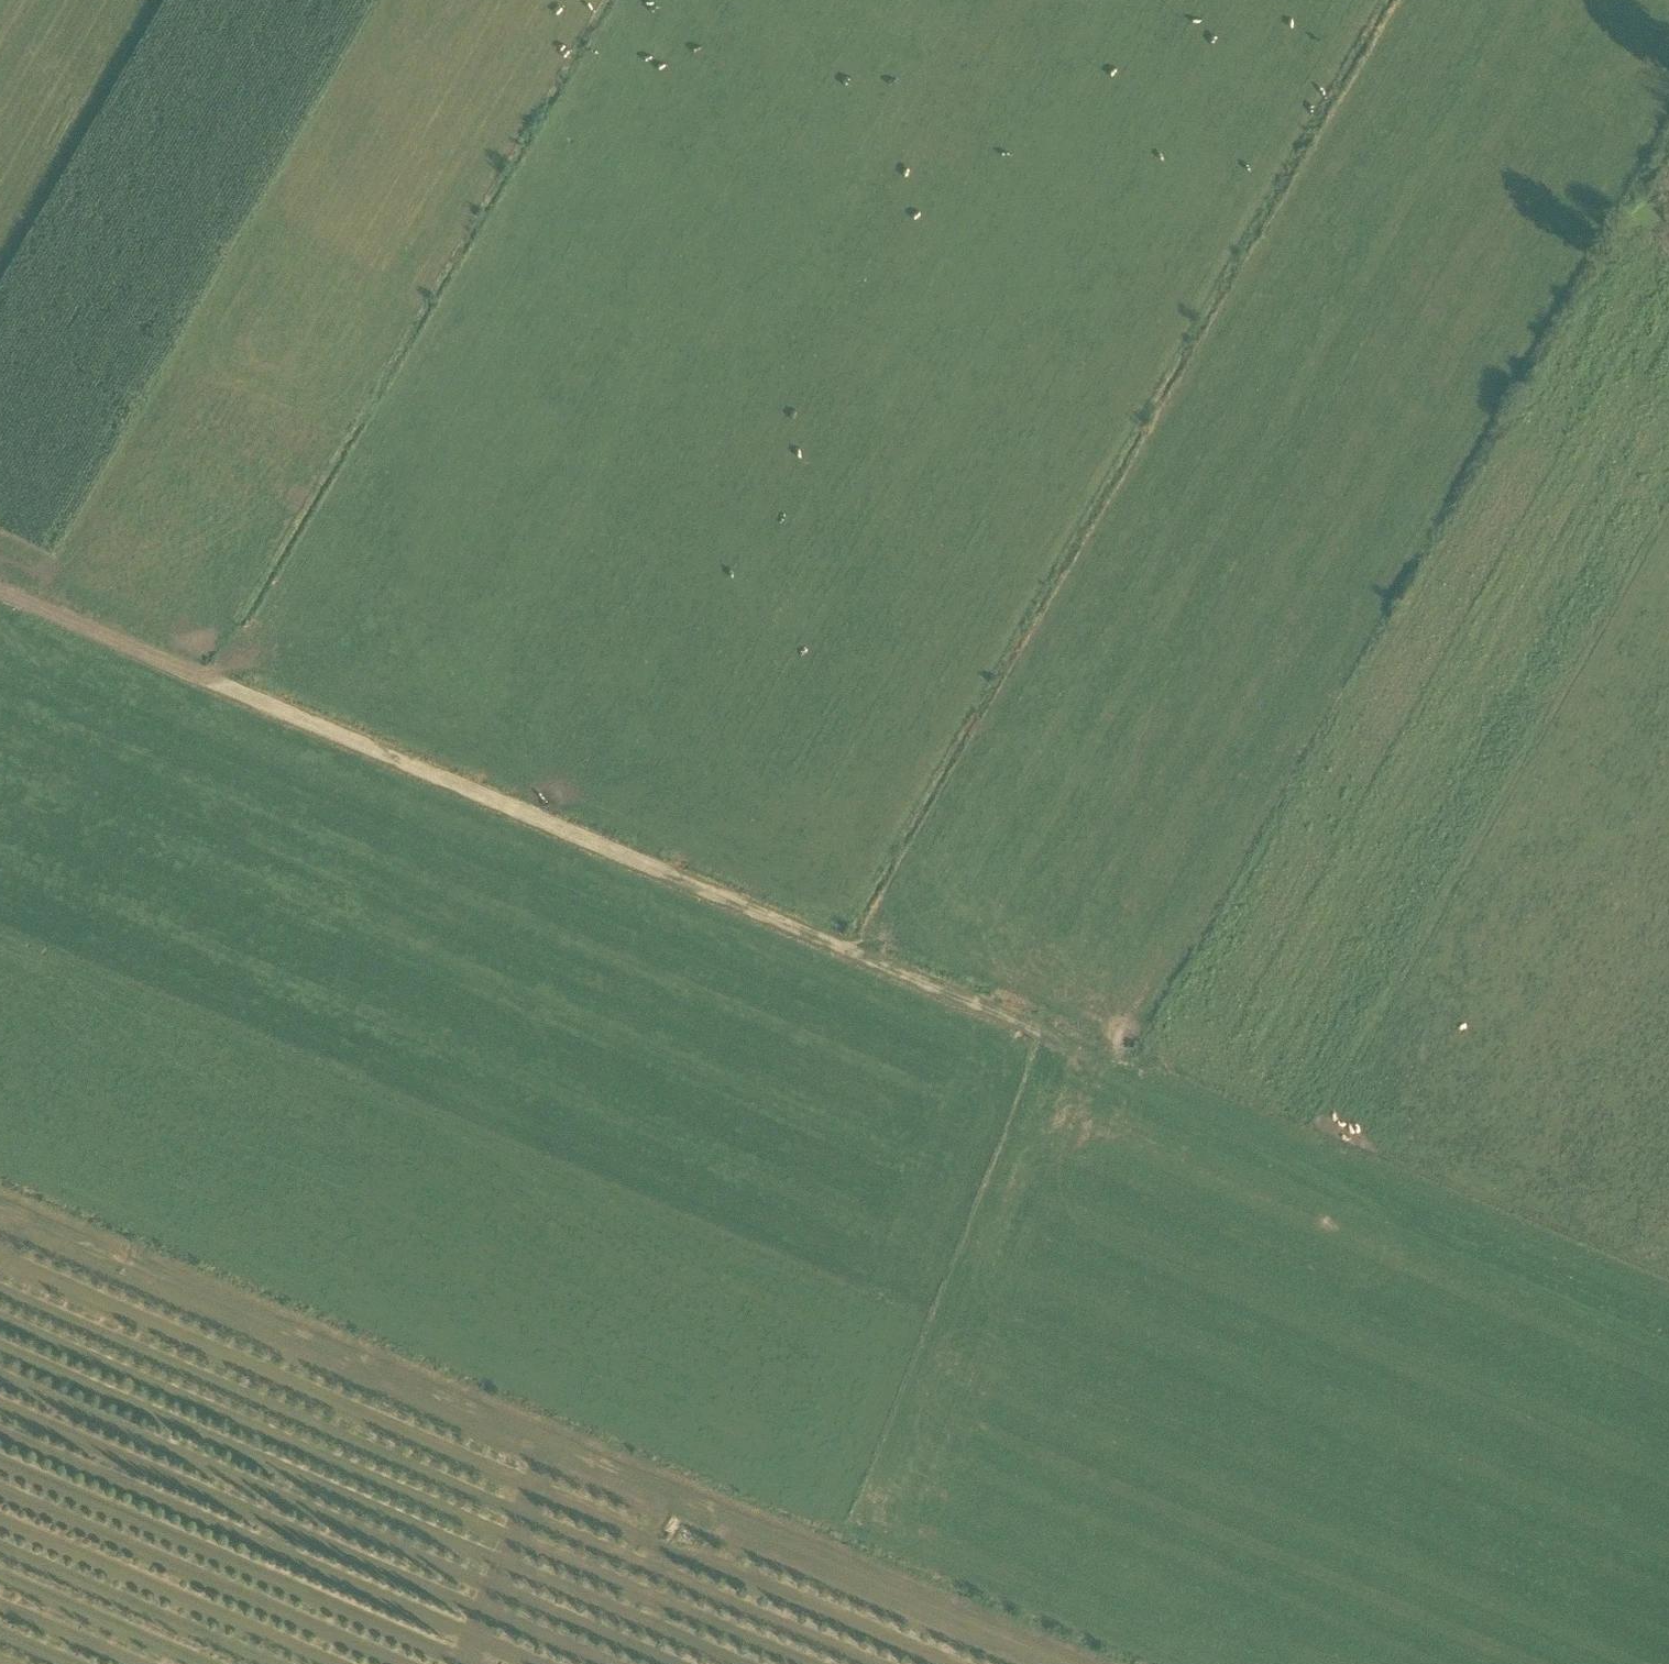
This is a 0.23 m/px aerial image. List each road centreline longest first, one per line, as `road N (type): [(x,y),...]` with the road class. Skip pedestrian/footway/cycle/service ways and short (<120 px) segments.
road 1 (track): [(1109,1061),(0,590)]

